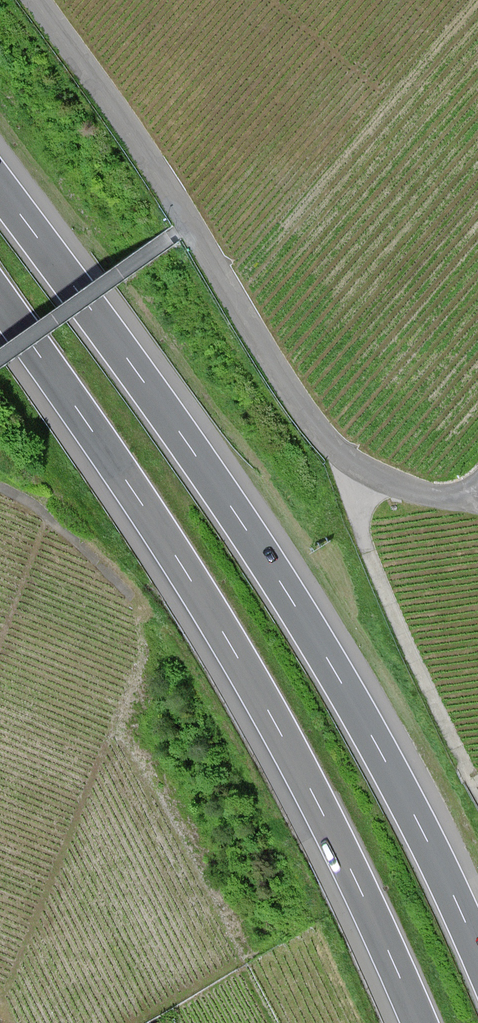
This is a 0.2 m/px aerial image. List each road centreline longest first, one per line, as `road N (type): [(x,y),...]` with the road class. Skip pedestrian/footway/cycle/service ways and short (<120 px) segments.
road 1 (motorway): [(477,950),(412,810),(292,602),(203,464),(0,186)]
road 2 (motorway): [(0,301),(227,643),(338,846),(420,1022)]
road 3 (unclassified): [(188,224),(298,402),(342,455),(430,496),(477,484)]
road 4 (track): [(364,471),(377,570),(477,781)]
road 5 (unclassified): [(35,0),(188,224)]
road 6 (unclassified): [(0,355),(174,233)]
road 7 (track): [(132,597),(27,500),(0,488)]

